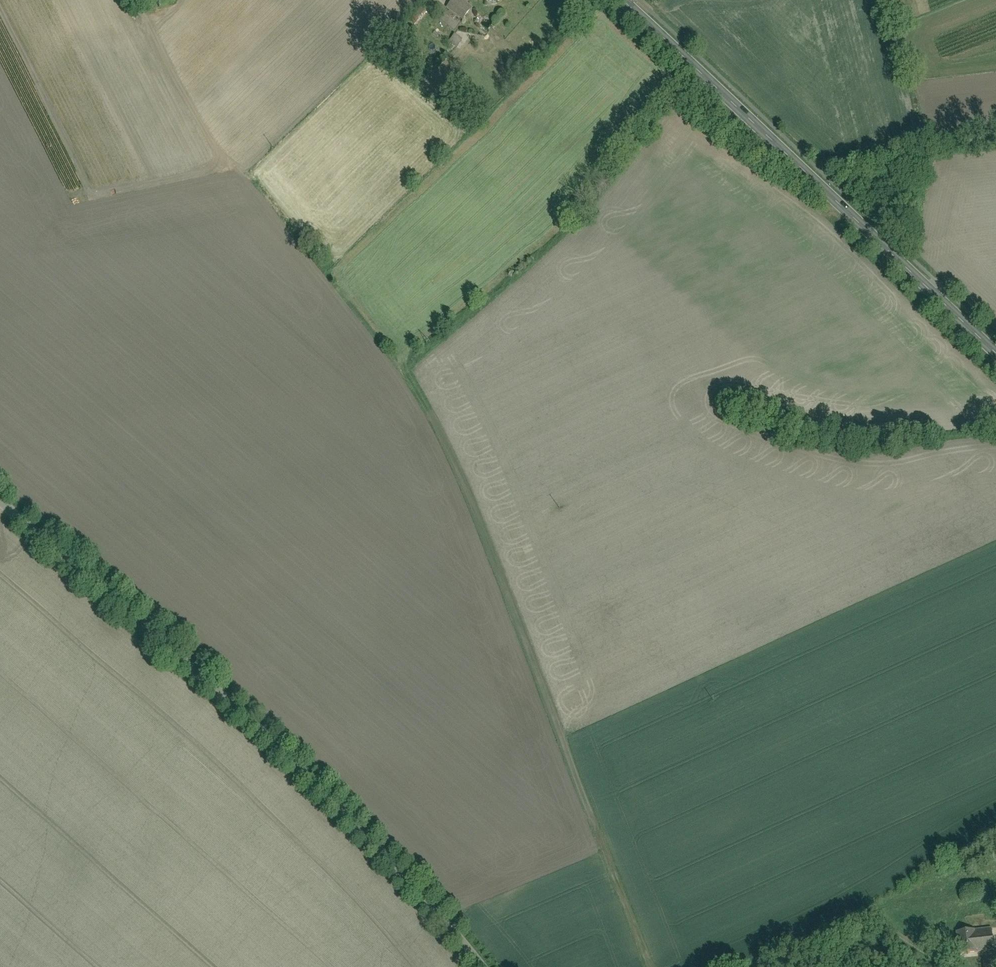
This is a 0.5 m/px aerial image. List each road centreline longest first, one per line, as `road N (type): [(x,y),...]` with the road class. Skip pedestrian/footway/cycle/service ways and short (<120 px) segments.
road 1 (unclassified): [(0,498),(296,760),(484,966)]
road 2 (tertiary): [(623,0),(995,353)]

